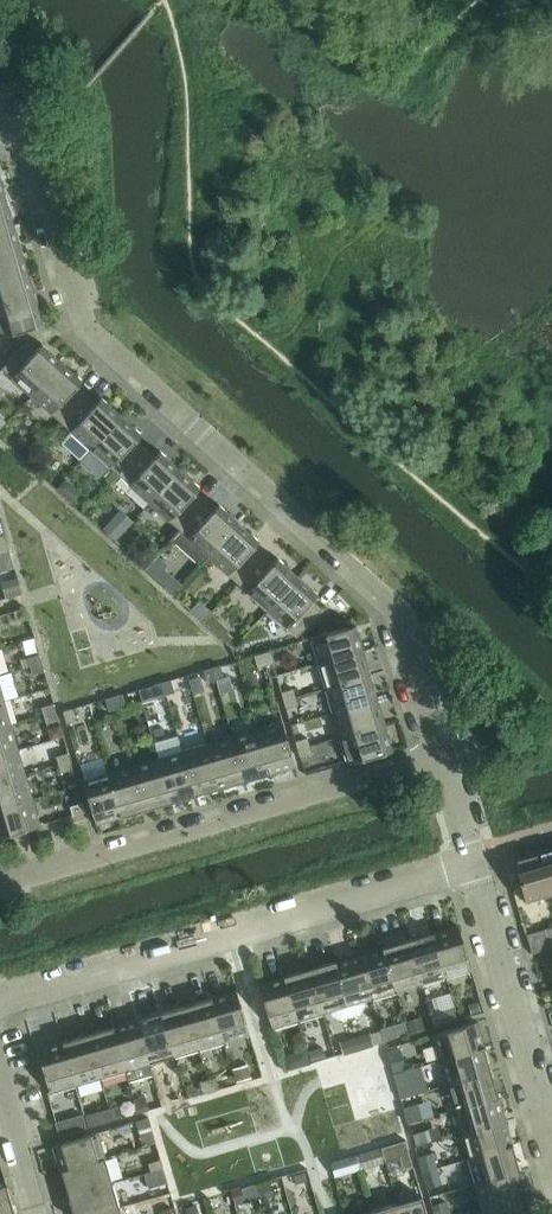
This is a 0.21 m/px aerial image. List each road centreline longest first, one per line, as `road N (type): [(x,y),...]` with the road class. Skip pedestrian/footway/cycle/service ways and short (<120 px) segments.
road 1 (residential): [(442,757),(395,610),(93,332),(28,140),(0,131)]
road 2 (residential): [(0,1004),(474,867)]
road 3 (residential): [(442,757),(0,886)]
road 4 (residential): [(551,1133),(474,867)]
road 5 (residential): [(36,1213),(0,1090)]

